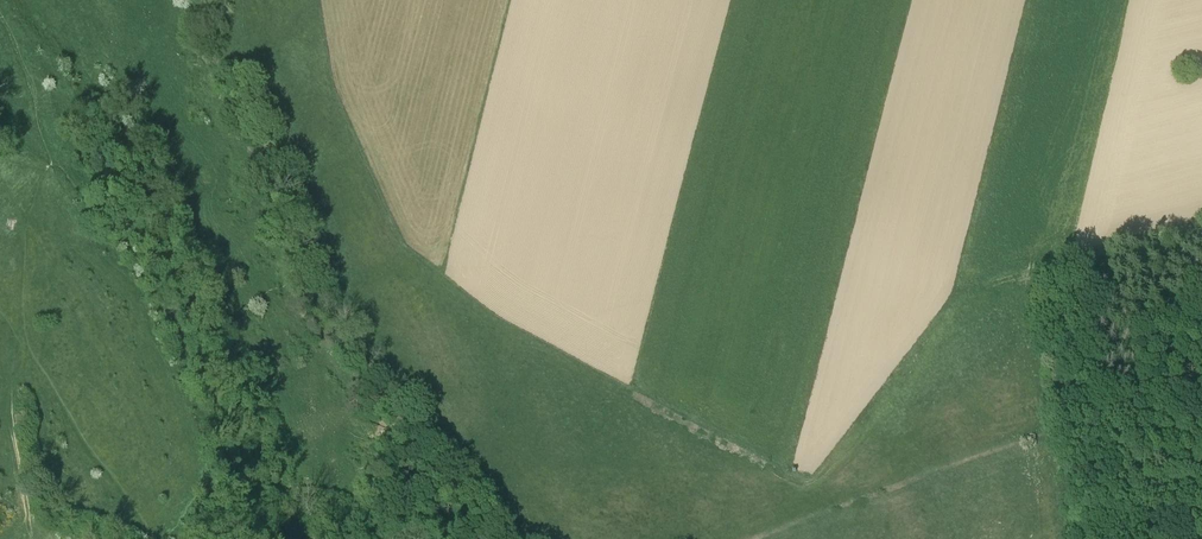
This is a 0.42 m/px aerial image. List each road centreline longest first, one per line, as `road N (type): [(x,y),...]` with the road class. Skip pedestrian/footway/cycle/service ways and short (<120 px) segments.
road 1 (track): [(44,538),(29,513),(9,416),(16,334)]

